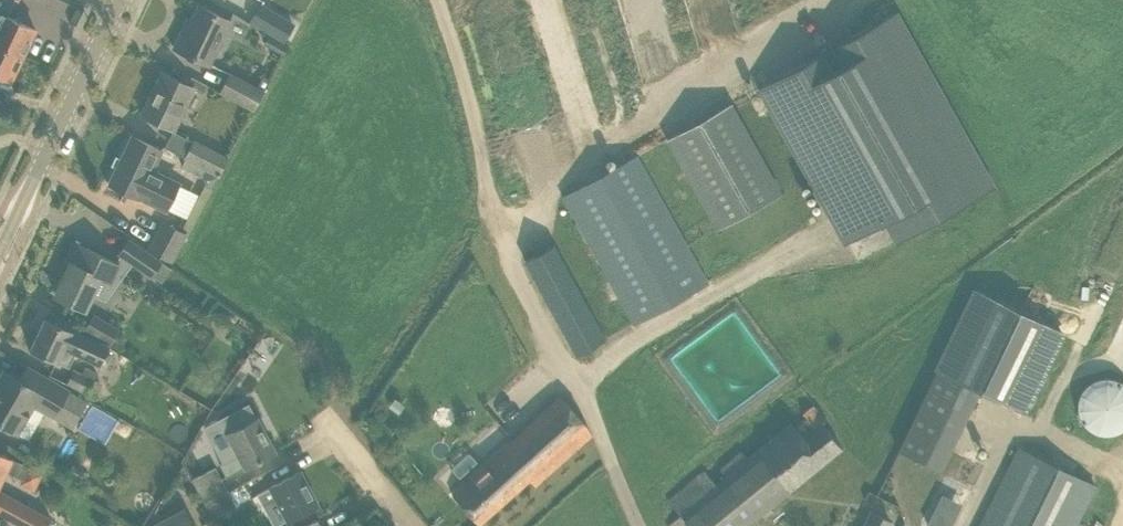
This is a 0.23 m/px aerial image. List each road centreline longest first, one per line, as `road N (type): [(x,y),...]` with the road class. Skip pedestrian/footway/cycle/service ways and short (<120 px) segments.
road 1 (track): [(631,525),(599,430),(501,243),(433,0)]
road 2 (tertiary): [(0,260),(123,0)]
road 3 (unclassified): [(409,525),(318,418)]

